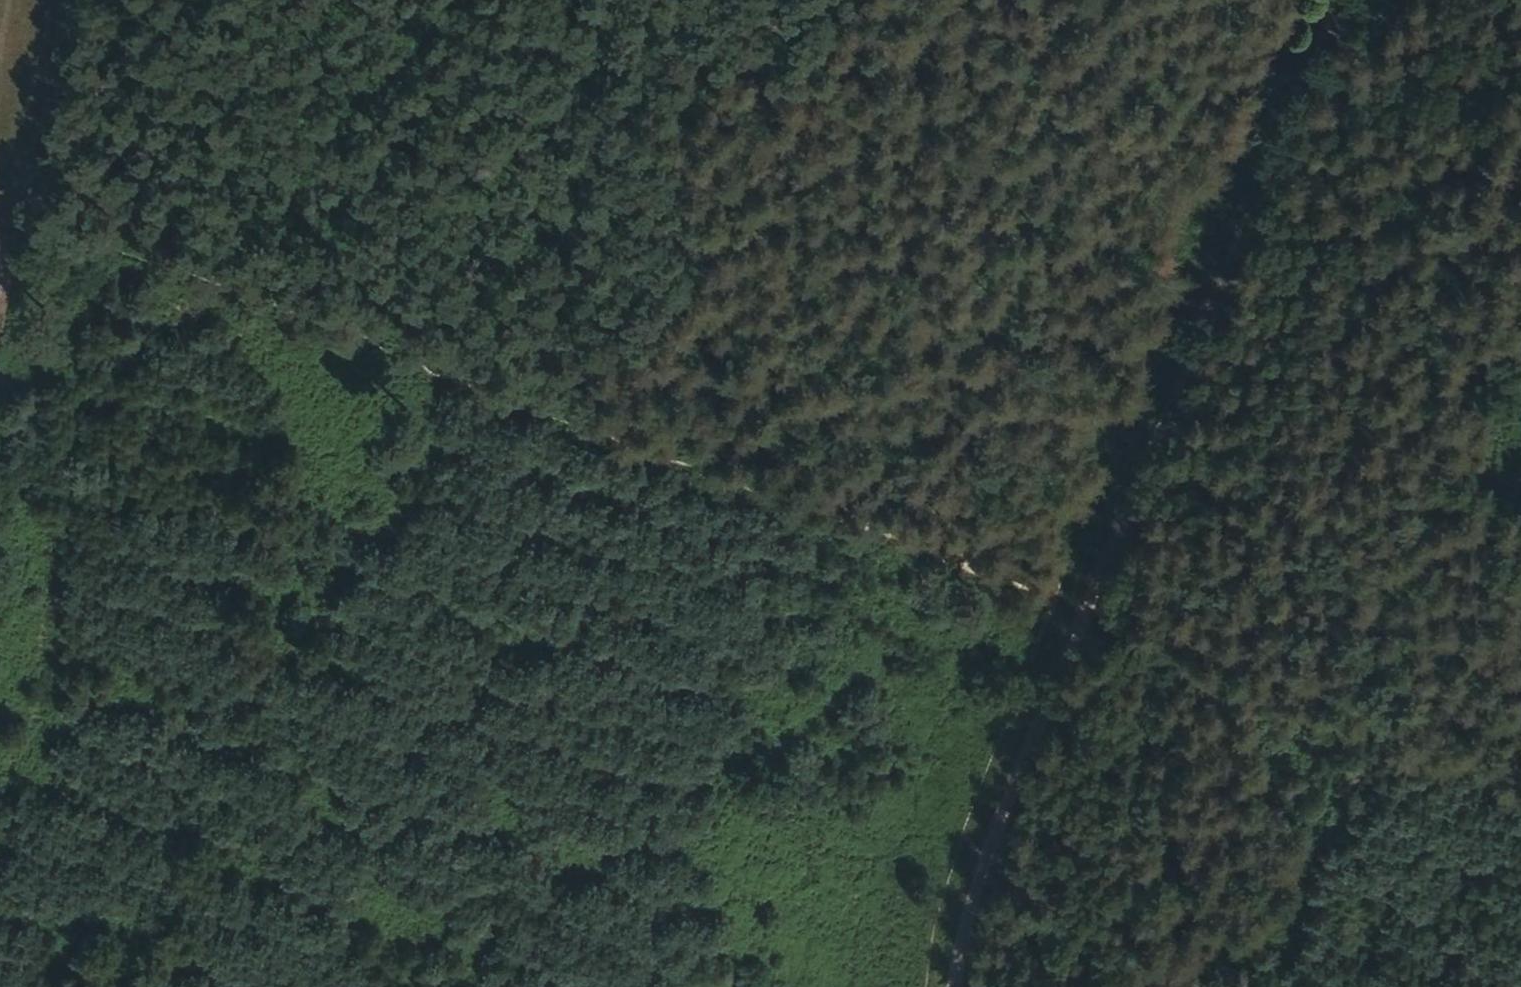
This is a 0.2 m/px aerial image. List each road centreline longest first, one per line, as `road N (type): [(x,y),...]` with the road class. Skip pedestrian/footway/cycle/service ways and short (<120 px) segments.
road 1 (track): [(1328,0),(981,848),(950,986)]

